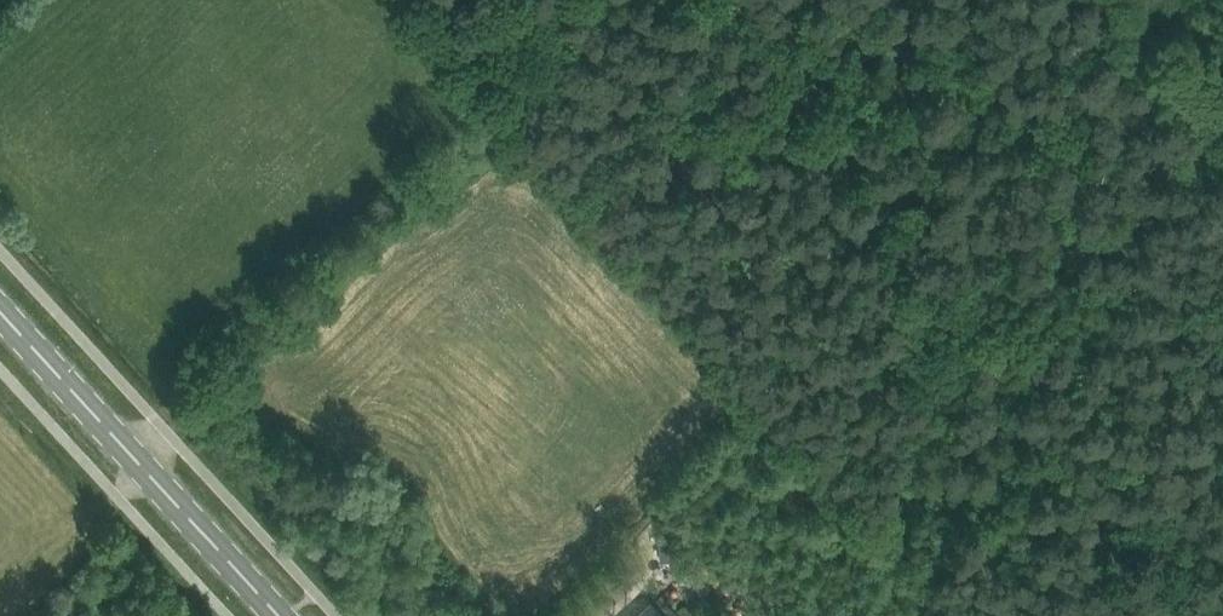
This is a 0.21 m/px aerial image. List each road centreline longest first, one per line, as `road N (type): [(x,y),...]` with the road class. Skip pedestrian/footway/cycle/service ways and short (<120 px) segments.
road 1 (secondary): [(275,615),(0,313)]

